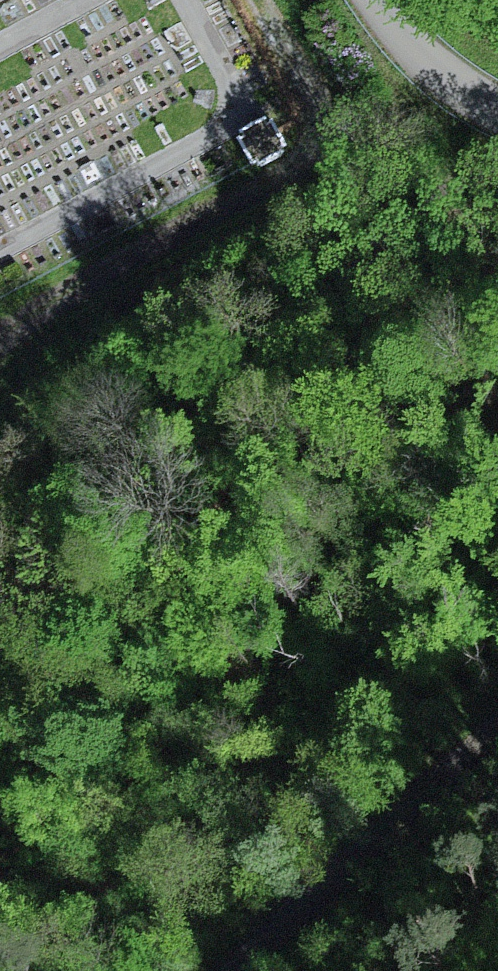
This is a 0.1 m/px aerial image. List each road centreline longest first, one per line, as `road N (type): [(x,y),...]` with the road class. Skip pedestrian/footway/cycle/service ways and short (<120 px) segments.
road 1 (trunk): [(497,327),(49,970)]
road 2 (track): [(257,0),(299,83),(309,131),(300,156),(0,362)]
road 3 (track): [(497,780),(313,970)]
road 4 (unclassified): [(377,0),(429,65),(497,113)]

